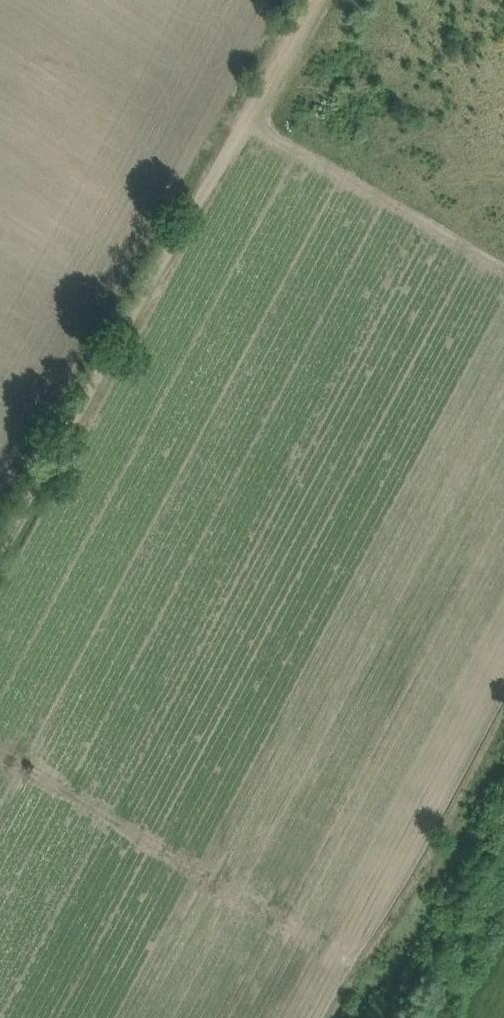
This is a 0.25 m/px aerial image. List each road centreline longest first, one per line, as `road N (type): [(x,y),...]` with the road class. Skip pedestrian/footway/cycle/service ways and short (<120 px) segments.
road 1 (track): [(0,558),(310,0)]

